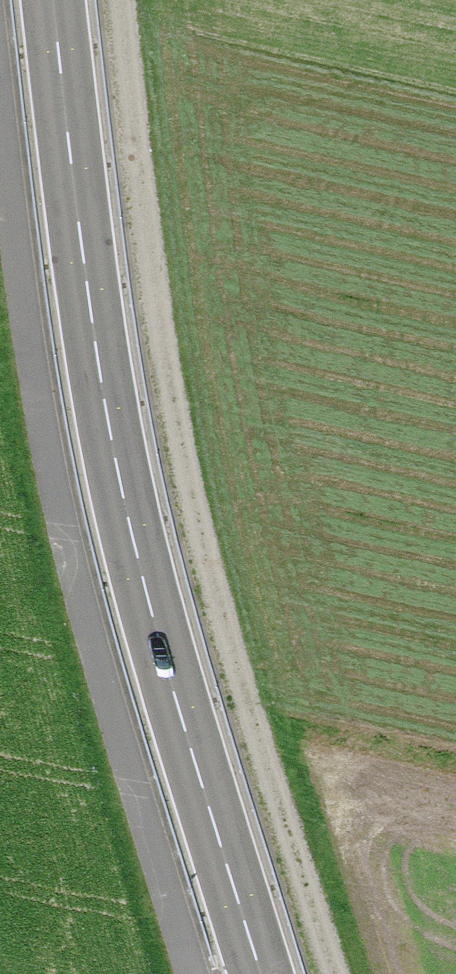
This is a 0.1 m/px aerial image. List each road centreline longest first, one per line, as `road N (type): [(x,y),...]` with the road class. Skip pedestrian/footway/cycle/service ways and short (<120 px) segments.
road 1 (primary): [(52,0),(108,419),(167,664),(262,973)]
road 2 (track): [(122,0),(177,441),(327,973)]

